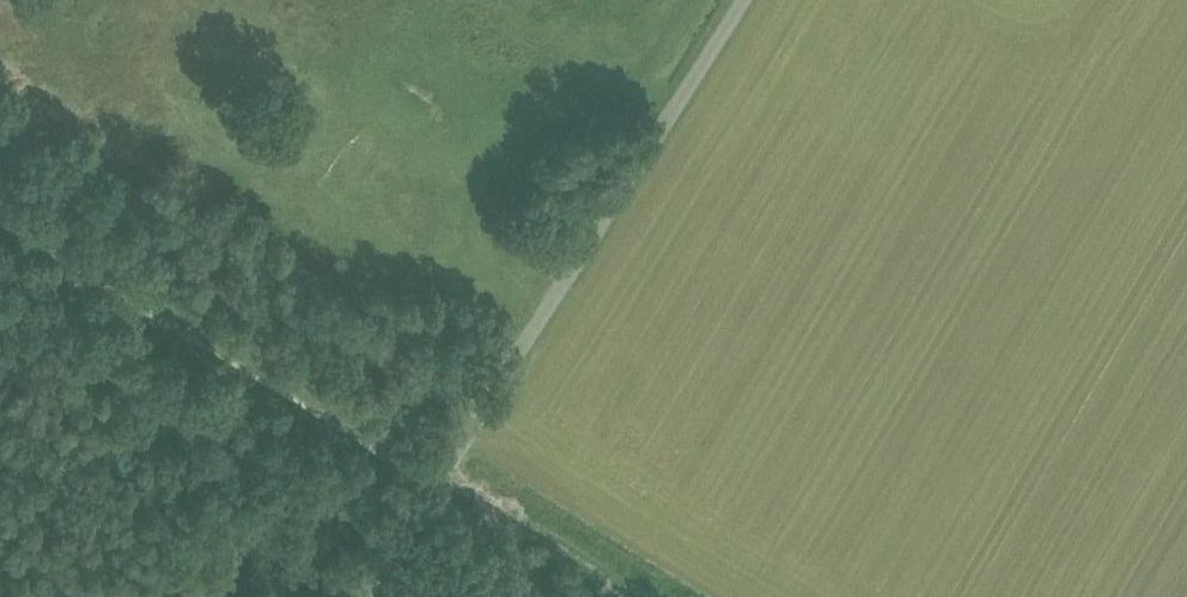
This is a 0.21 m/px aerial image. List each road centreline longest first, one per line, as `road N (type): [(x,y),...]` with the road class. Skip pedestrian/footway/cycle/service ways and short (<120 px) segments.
road 1 (unclassified): [(364,596),(747,0)]

